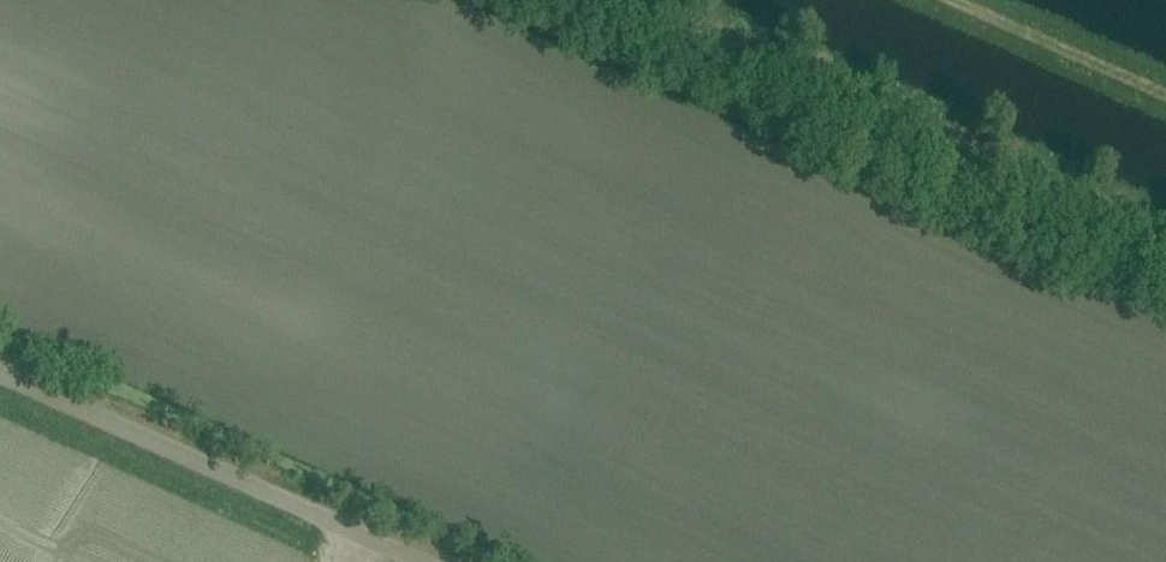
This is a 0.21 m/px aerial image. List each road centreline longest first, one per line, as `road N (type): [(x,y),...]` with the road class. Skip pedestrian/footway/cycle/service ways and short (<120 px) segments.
road 1 (tertiary): [(1165,243),(623,0)]
road 2 (unclassified): [(428,561),(0,371)]

